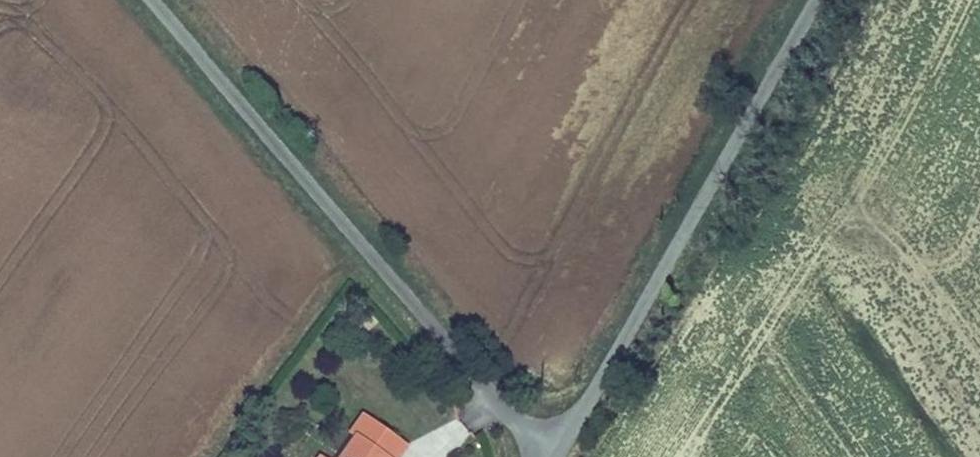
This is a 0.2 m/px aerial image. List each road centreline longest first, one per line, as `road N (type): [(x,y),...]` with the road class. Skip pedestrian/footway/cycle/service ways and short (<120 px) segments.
road 1 (unclassified): [(537,456),(149,0)]
road 2 (unclassified): [(555,456),(815,0)]

